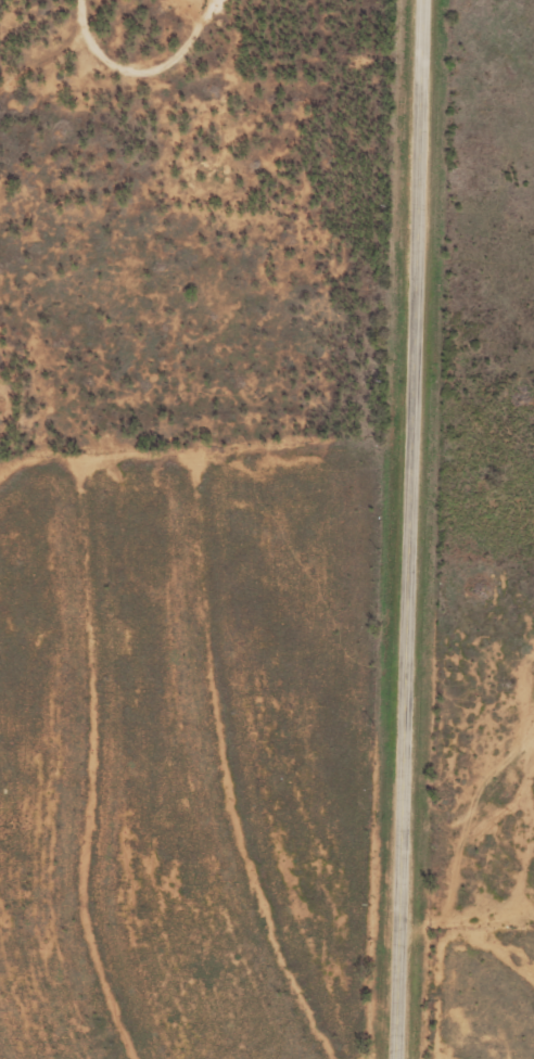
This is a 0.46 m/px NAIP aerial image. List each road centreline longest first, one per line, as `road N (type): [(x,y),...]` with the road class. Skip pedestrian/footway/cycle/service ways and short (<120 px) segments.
road 1 (tertiary): [(399,1058),(424,0)]
road 2 (track): [(422,62),(64,21)]

